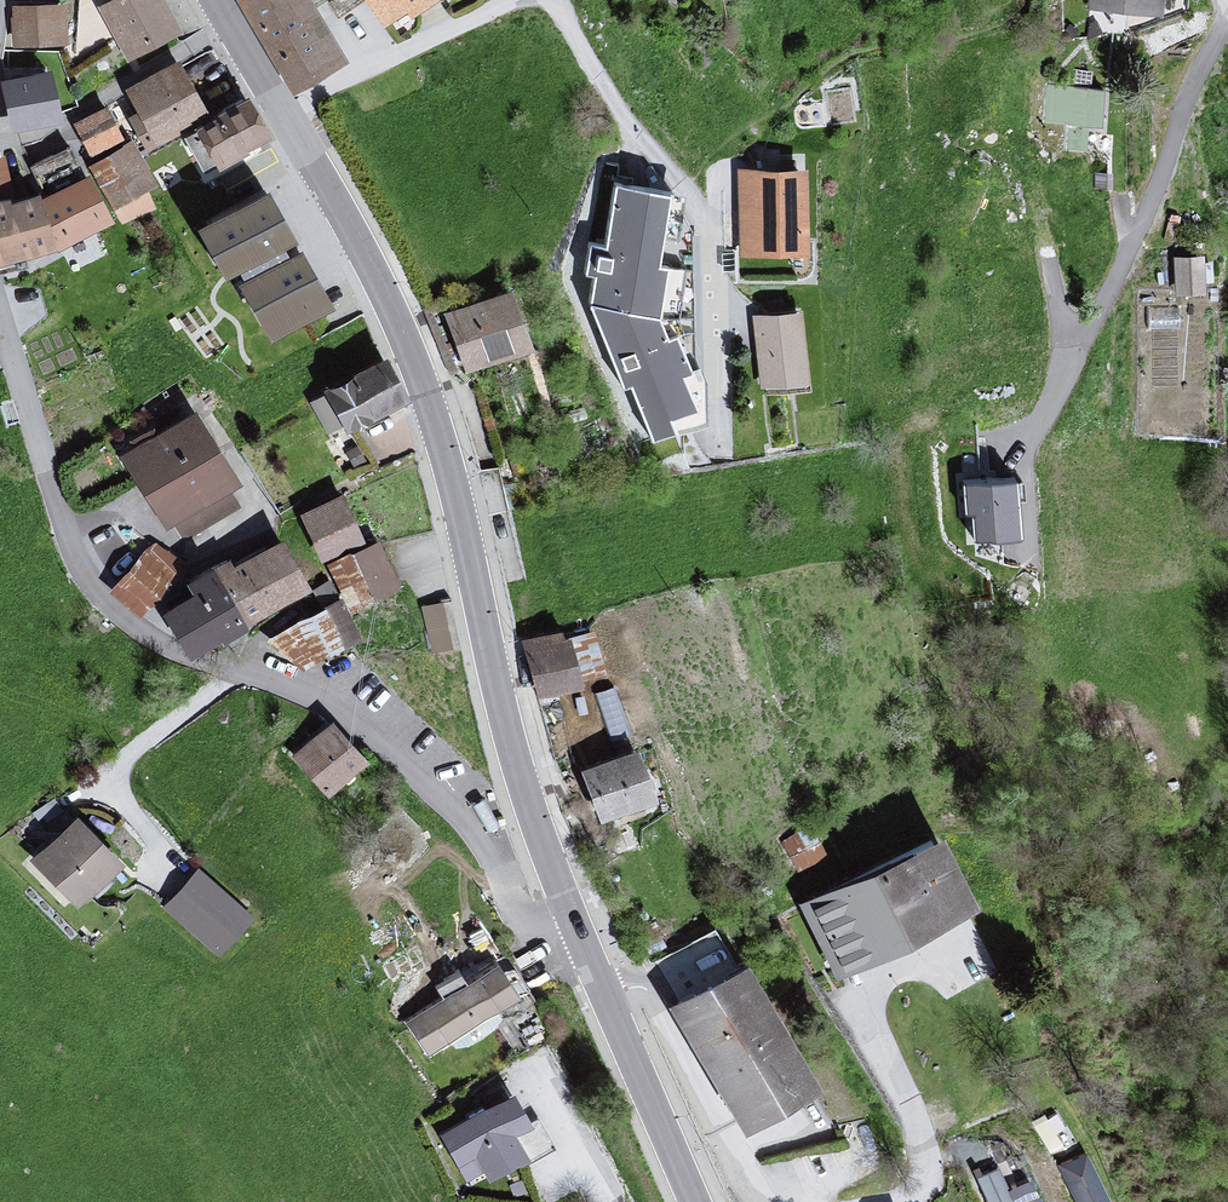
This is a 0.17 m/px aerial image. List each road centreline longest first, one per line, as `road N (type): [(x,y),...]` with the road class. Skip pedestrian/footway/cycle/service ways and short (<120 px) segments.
road 1 (residential): [(0,304),(78,580),(131,634),(201,667),(283,687),(356,736),(436,800),(503,903),(536,920),(568,908)]
road 2 (secondary): [(568,908),(509,736),(426,388),(367,254),(283,109)]
road 3 (residential): [(537,0),(632,145),(690,200),(706,243),(717,440)]
road 4 (secondary): [(694,1201),(568,908)]
road 5 (residential): [(513,0),(283,109)]
road 6 (secondary): [(283,109),(218,0)]

